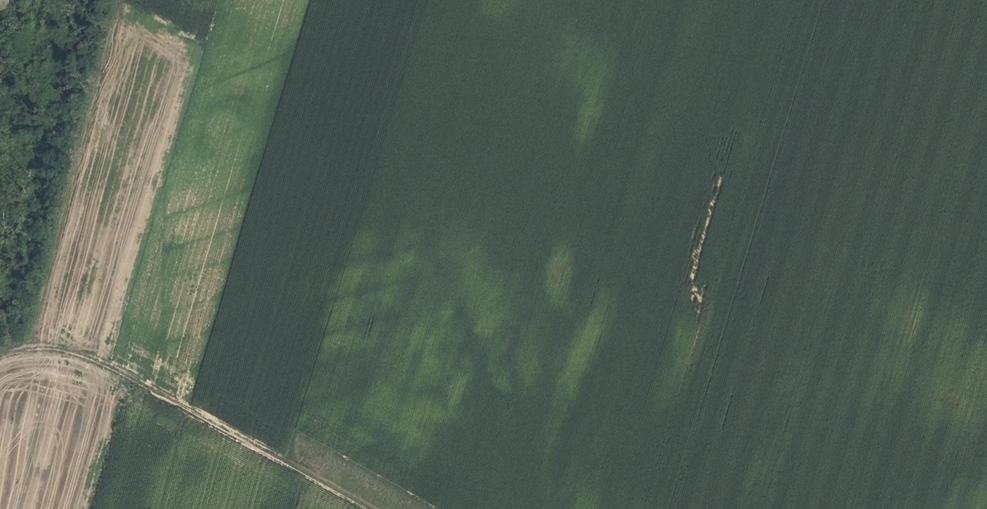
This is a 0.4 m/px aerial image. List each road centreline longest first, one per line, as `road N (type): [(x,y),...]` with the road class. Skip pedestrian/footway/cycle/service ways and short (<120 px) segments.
road 1 (track): [(0,352),(35,338),(85,351),(362,508)]

